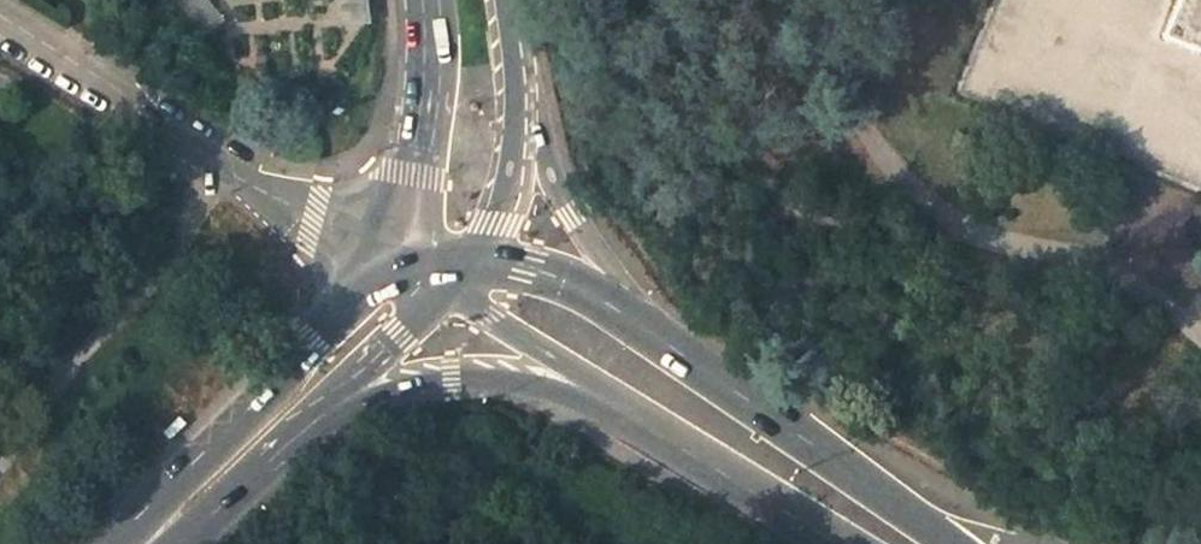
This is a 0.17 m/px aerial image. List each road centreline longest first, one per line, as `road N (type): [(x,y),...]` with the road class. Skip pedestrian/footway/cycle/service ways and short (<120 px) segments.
road 1 (primary): [(287,434),(394,391),(451,379),(513,382),(577,400),(769,503)]
road 2 (primary): [(446,298),(636,410),(769,503)]
road 3 (residential): [(225,169),(184,239),(76,353),(0,455)]
road 4 (primary): [(937,539),(649,329)]
road 5 (residential): [(0,18),(225,169)]
road 6 (primary): [(649,329),(582,237),(518,99)]
road 7 (primary): [(375,271),(223,473)]
road 8 (primary): [(416,0),(426,59),(397,233)]
road 9 (primary): [(287,434),(446,298)]
road 10 (track): [(0,234),(117,197),(201,205)]
road 11 (primary): [(649,329),(524,268),(478,258)]
road 12 (residential): [(397,233),(225,169)]
road 13 (residential): [(225,169),(375,271)]
road 14 (primary): [(478,258),(514,171),(518,99)]

